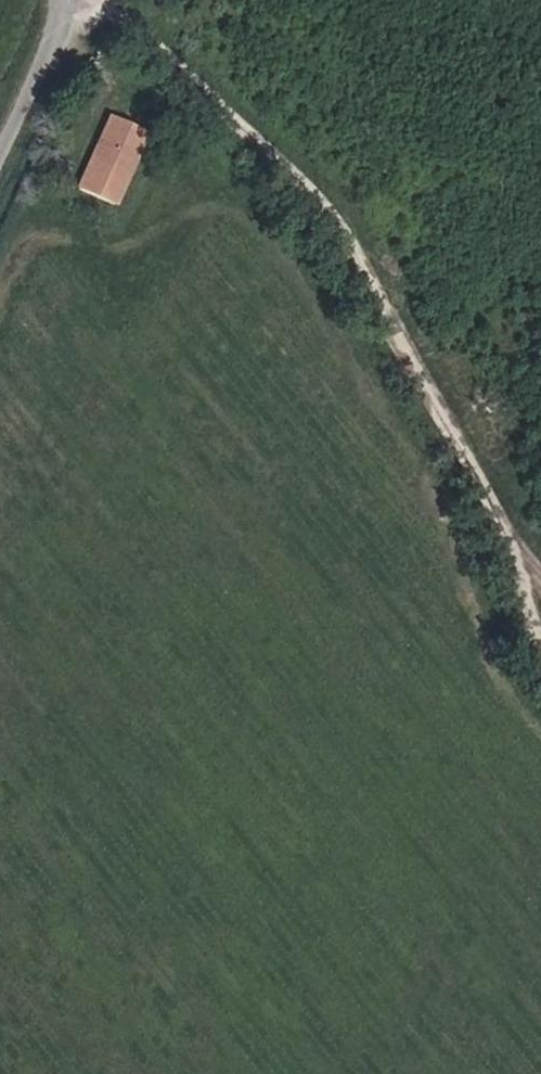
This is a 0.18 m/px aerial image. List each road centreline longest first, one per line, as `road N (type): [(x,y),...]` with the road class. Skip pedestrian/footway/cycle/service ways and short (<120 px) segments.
road 1 (residential): [(0,149),(62,0)]

